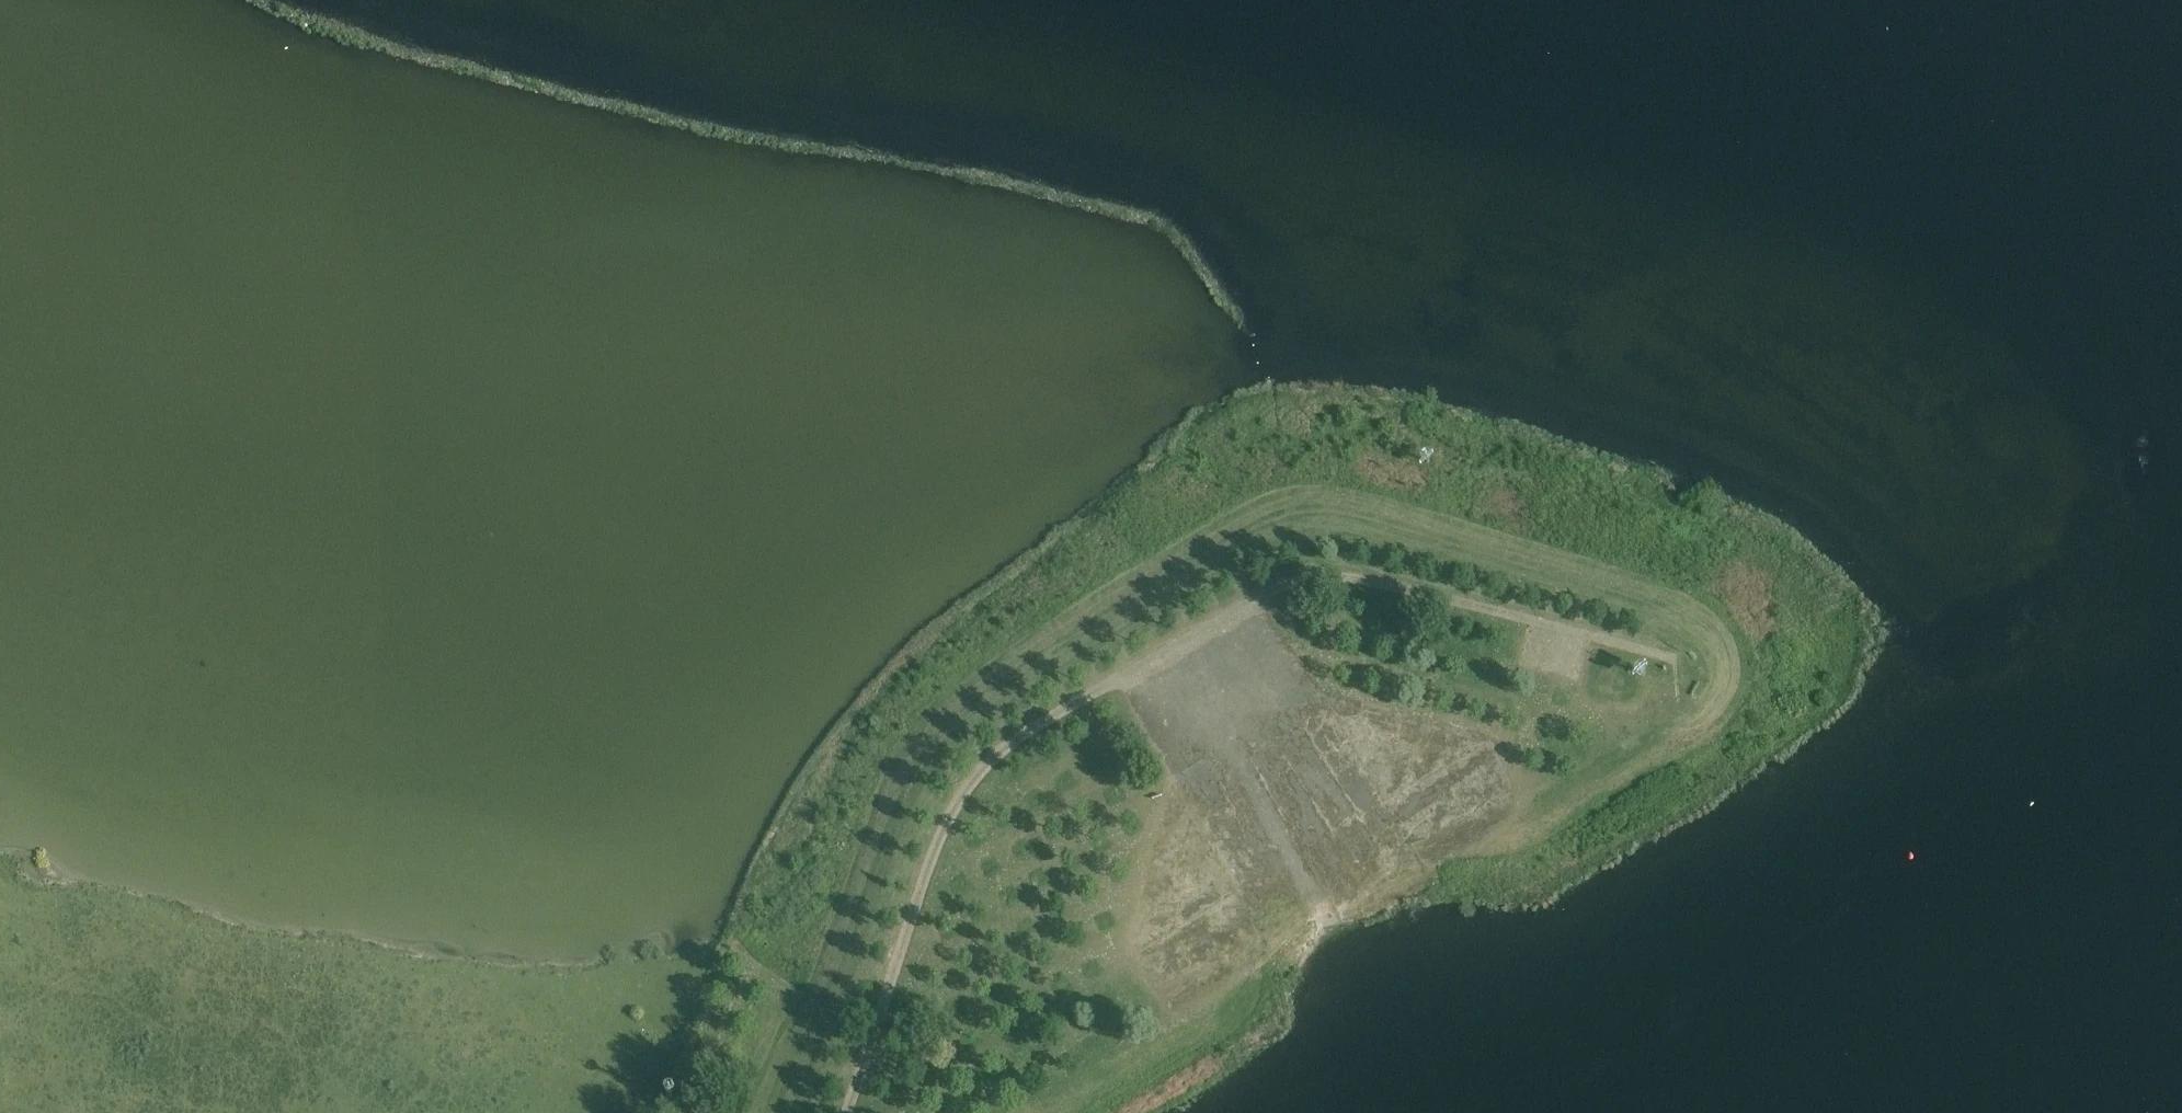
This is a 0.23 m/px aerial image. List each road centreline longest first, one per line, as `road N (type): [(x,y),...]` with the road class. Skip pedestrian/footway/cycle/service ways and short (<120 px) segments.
road 1 (unclassified): [(845,1112),(936,843),(968,784),(1014,741),(1273,591),(1301,580),(1355,579),(1670,657)]

